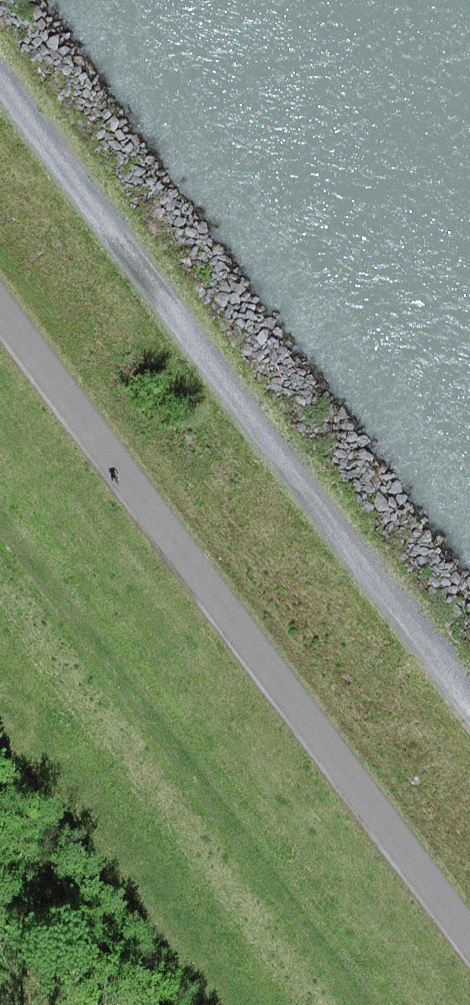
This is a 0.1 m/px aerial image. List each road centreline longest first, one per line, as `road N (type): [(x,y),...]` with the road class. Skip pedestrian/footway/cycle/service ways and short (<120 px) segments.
road 1 (track): [(0,303),(469,936)]
road 2 (track): [(469,714),(0,84)]
road 3 (track): [(374,1004),(0,514)]

